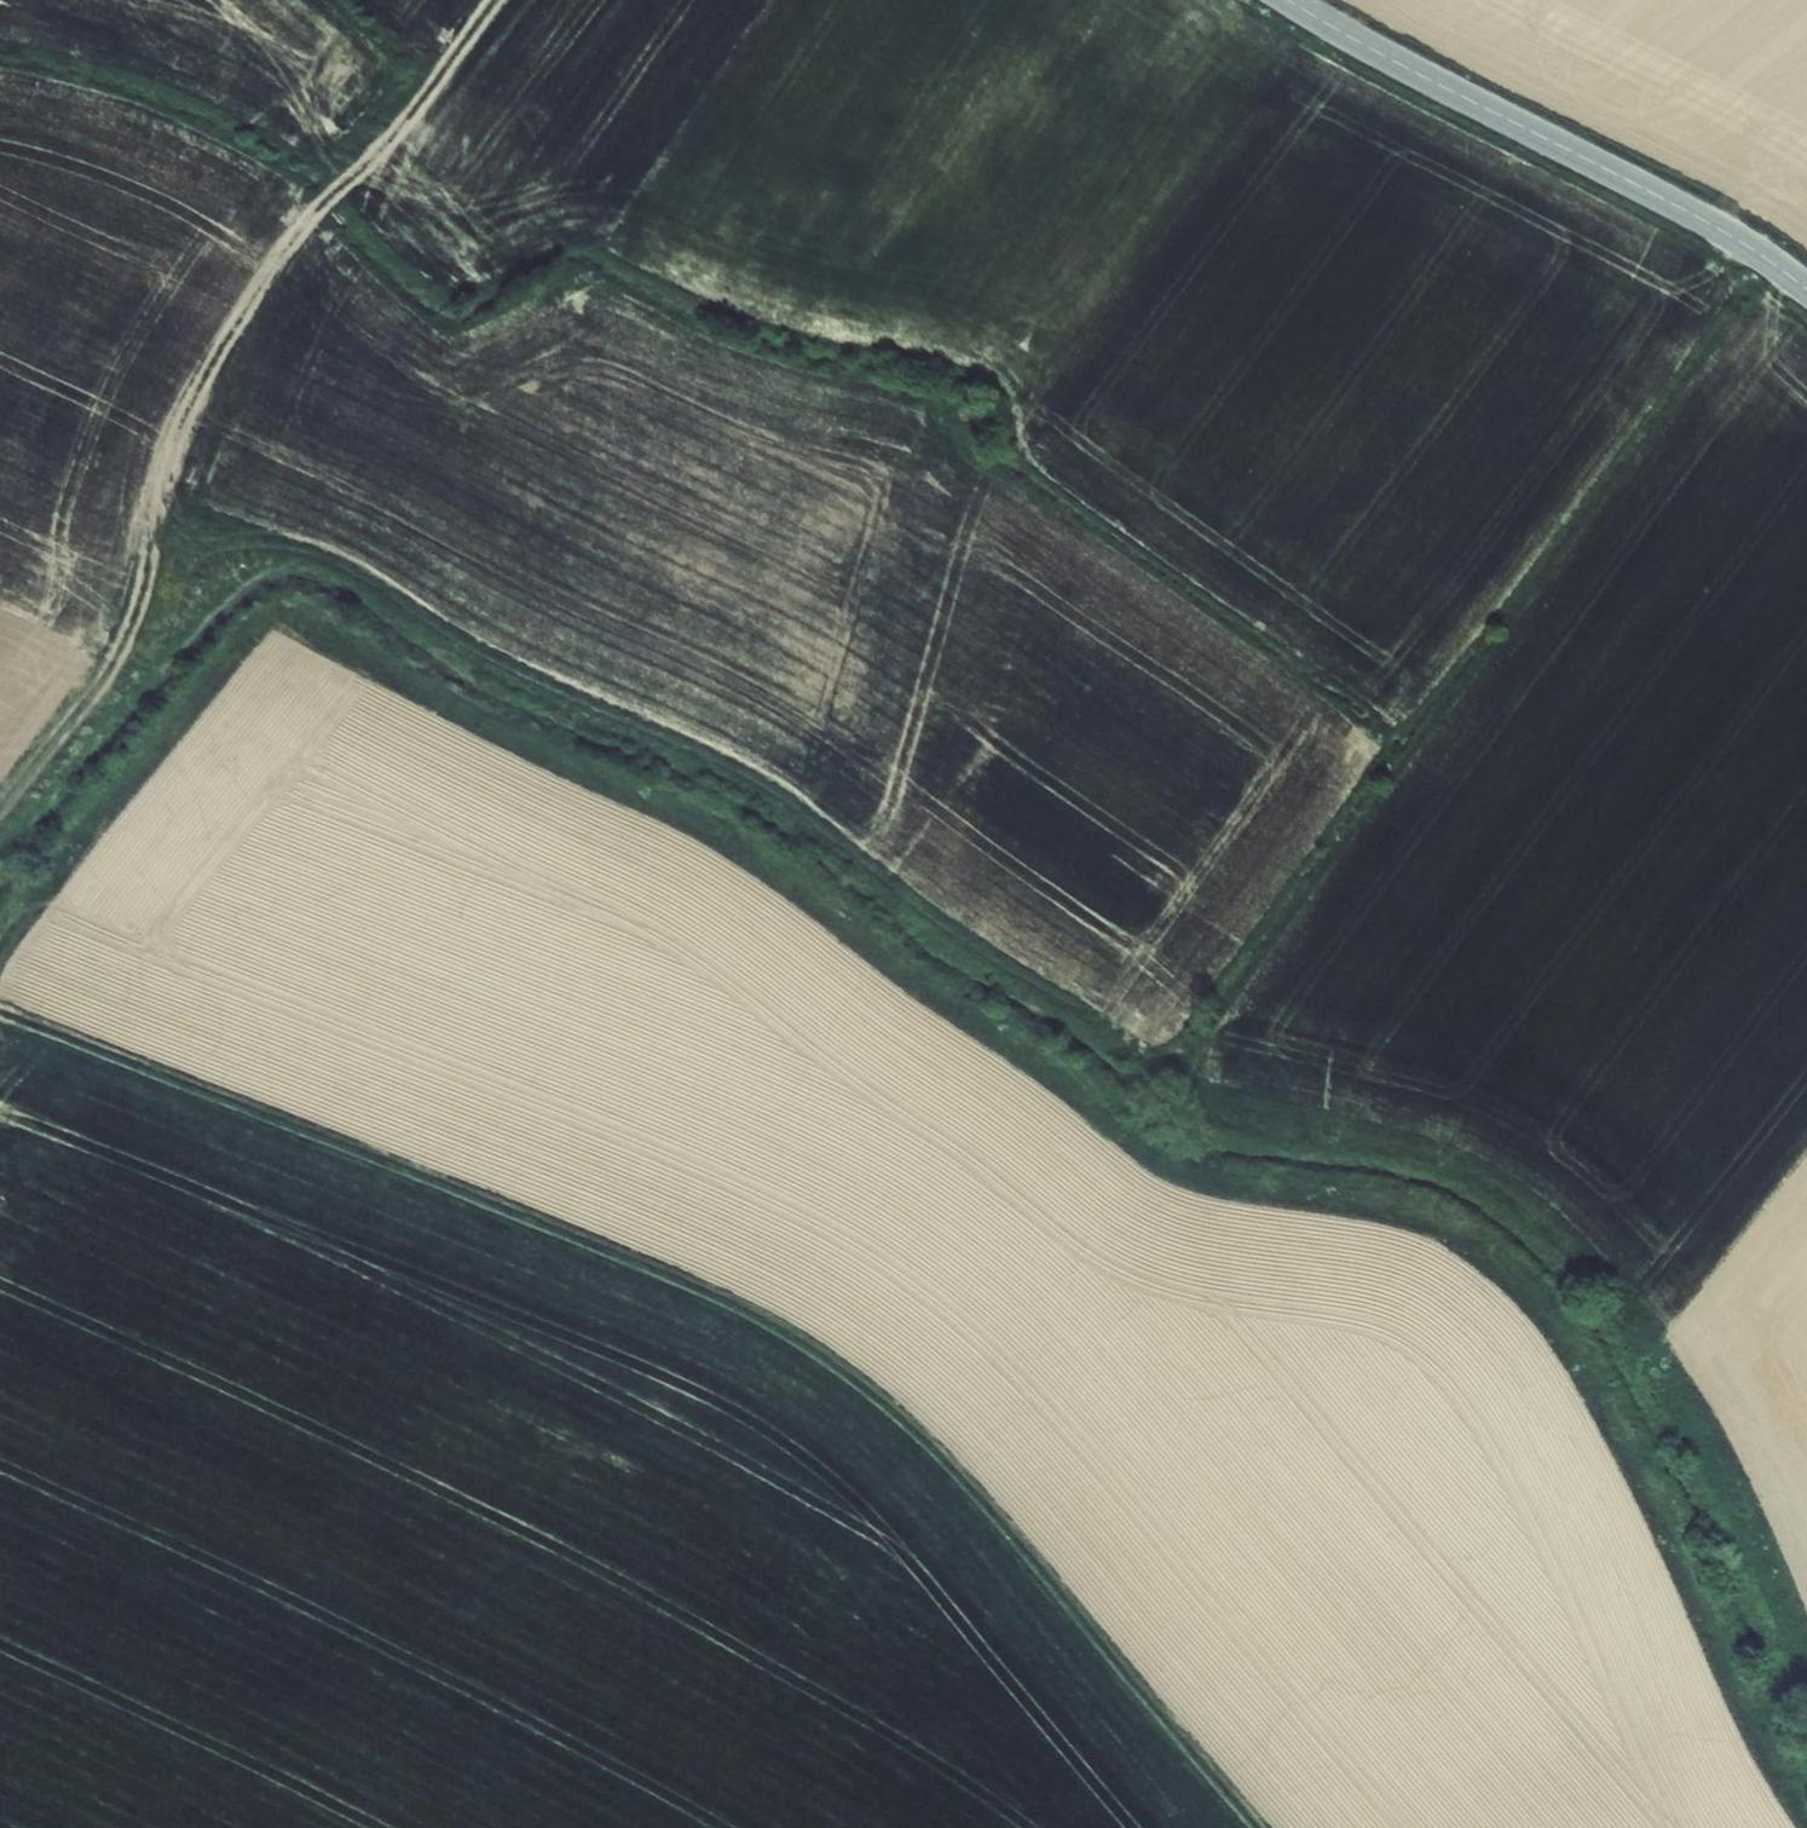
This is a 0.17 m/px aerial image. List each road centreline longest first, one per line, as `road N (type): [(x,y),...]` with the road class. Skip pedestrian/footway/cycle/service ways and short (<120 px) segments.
road 1 (track): [(0,1004),(799,1328),(969,1475),(1265,1827)]
road 2 (tertiary): [(1806,290),(1704,219),(1291,0)]

